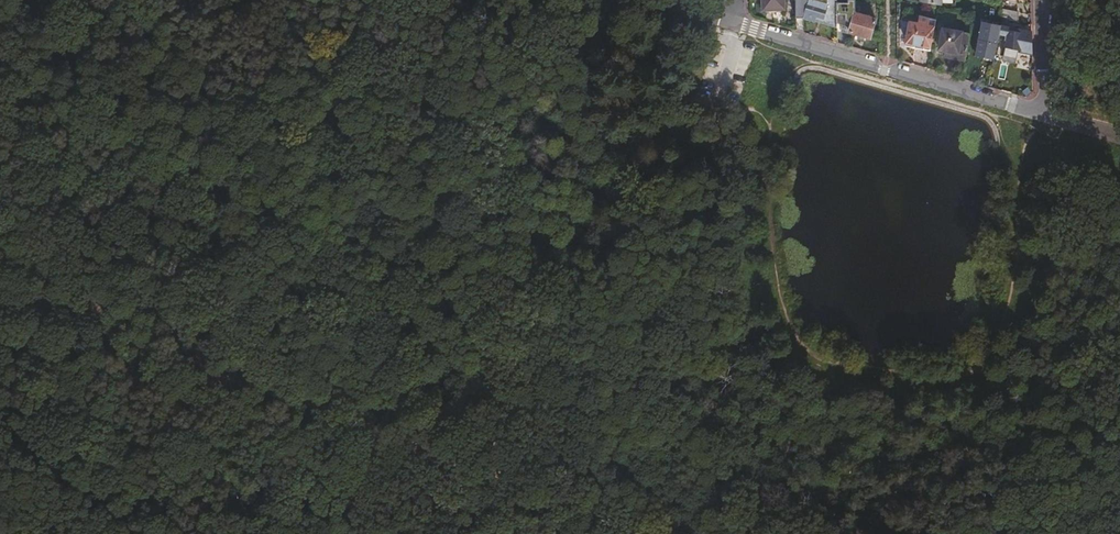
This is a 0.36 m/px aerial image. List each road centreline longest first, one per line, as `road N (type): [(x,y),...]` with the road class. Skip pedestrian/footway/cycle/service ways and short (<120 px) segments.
road 1 (track): [(428,448),(685,100),(712,13)]
road 2 (track): [(0,287),(428,448)]
road 3 (residential): [(735,23),(1041,112)]
road 4 (track): [(428,448),(651,533)]

